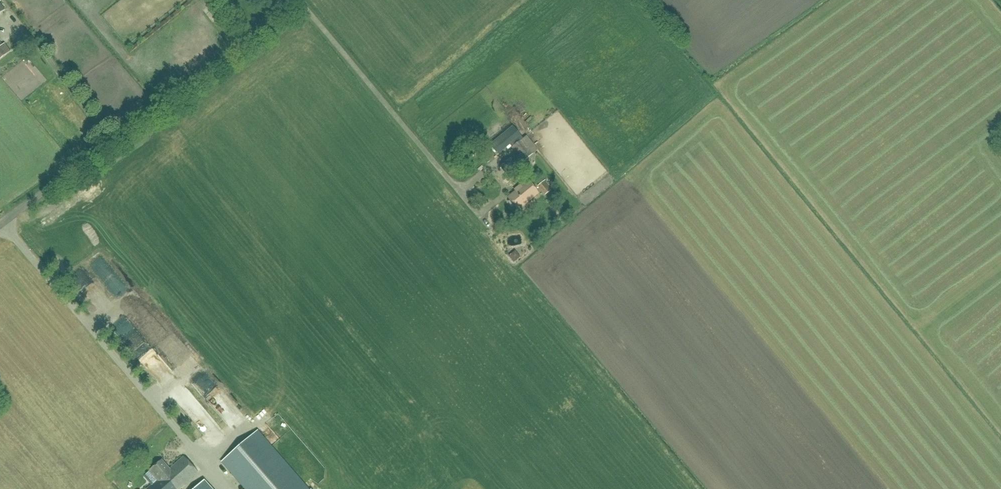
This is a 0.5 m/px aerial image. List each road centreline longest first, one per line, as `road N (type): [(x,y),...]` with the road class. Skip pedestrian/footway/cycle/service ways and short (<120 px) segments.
road 1 (unclassified): [(0,224),(260,33),(279,0)]

